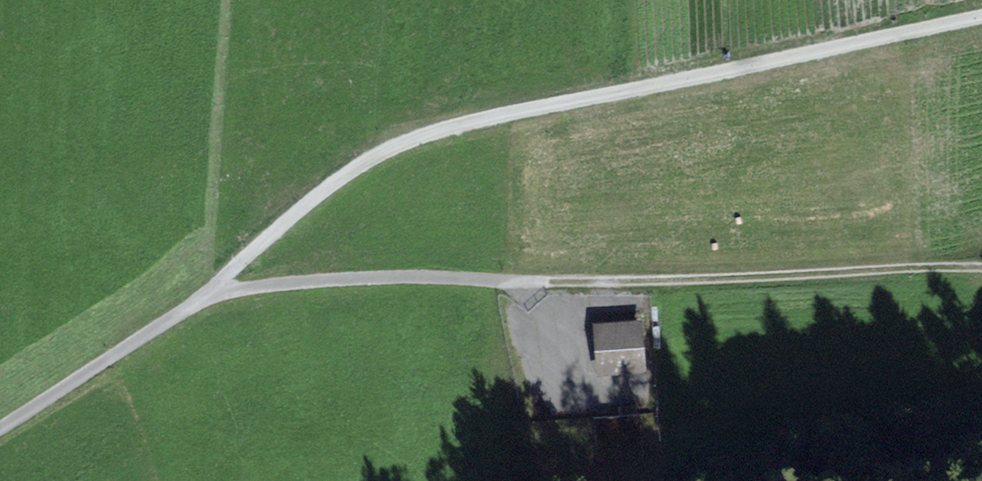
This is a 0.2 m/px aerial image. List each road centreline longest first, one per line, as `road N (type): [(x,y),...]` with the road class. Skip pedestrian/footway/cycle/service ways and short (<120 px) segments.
road 1 (track): [(981,19),(384,148),(217,287),(981,271)]
road 2 (unclassified): [(0,428),(217,287)]

